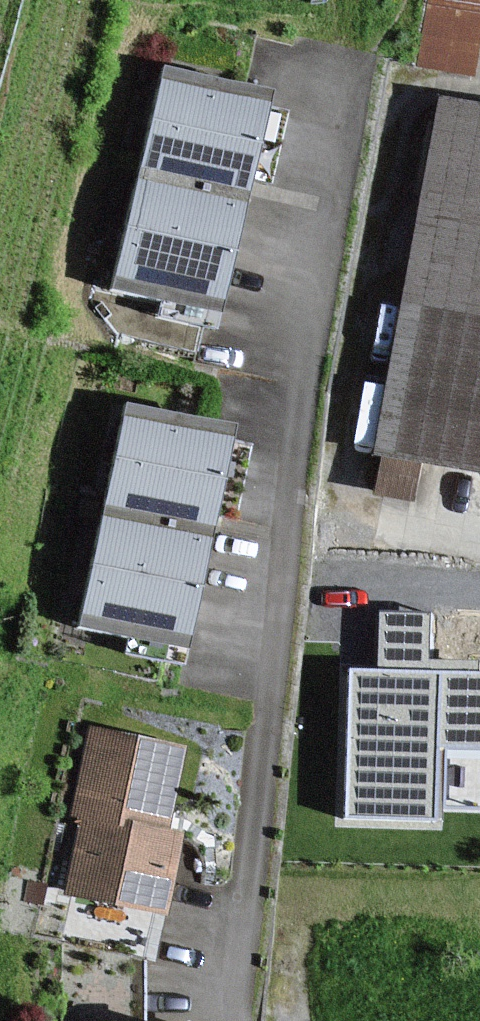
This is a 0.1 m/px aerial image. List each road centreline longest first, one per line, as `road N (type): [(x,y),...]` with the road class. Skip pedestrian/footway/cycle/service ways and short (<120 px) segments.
road 1 (residential): [(238,1020),(294,459),(351,91)]

